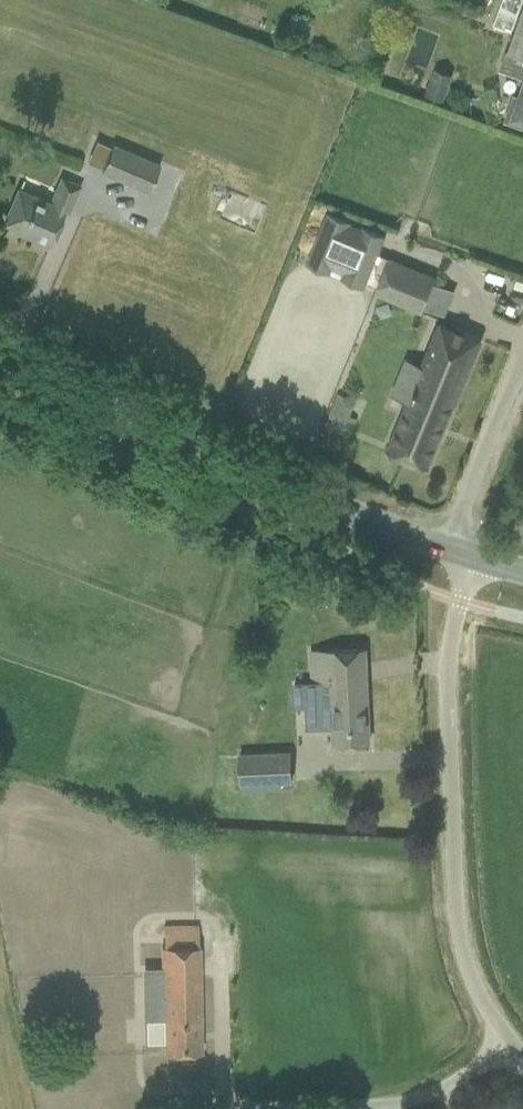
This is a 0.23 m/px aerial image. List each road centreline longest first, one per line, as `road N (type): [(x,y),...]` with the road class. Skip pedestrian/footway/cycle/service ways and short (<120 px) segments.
road 1 (unclassified): [(522,1062),(456,944),(445,673),(462,554)]
road 2 (tertiary): [(462,554),(346,513),(0,362)]
road 3 (unclassified): [(462,554),(462,515),(522,365)]

